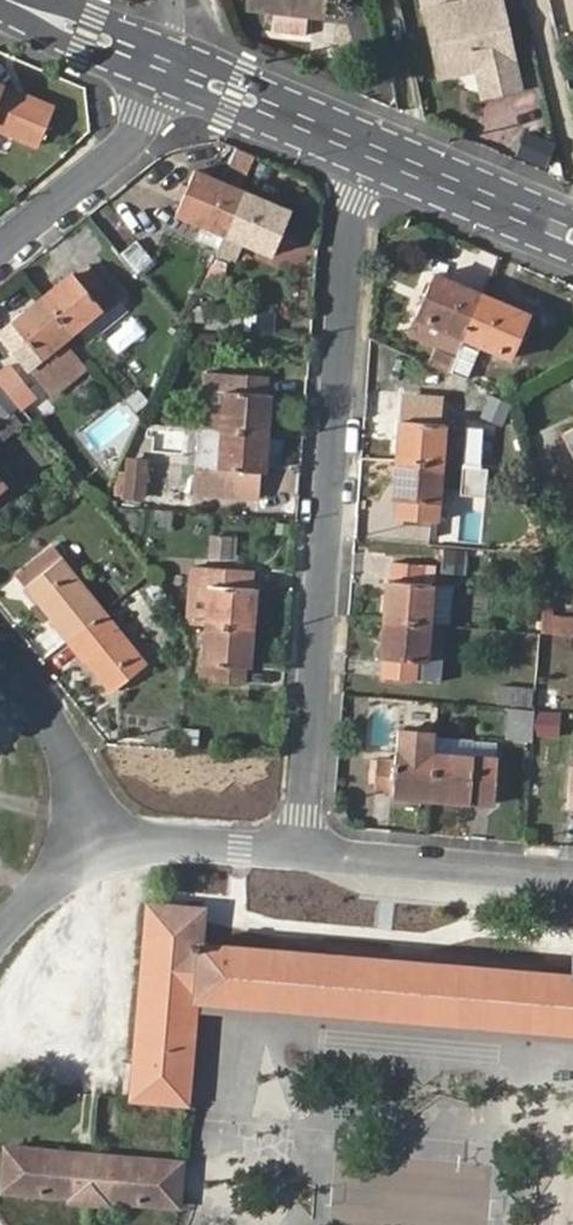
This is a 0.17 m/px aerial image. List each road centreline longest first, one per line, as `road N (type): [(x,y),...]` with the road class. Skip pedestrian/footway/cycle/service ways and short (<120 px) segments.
road 1 (residential): [(305,854),(354,198),(373,151)]
road 2 (residential): [(305,854),(572,877)]
road 3 (residential): [(0,253),(137,138),(177,66)]
road 4 (residential): [(105,840),(61,733),(0,654)]
road 5 (tertiary): [(572,233),(373,151)]
road 6 (tertiary): [(373,151),(177,66)]
road 7 (residential): [(105,840),(305,854)]
road 8 (tertiary): [(177,66),(14,0)]
road 9 (residential): [(0,933),(105,840)]

